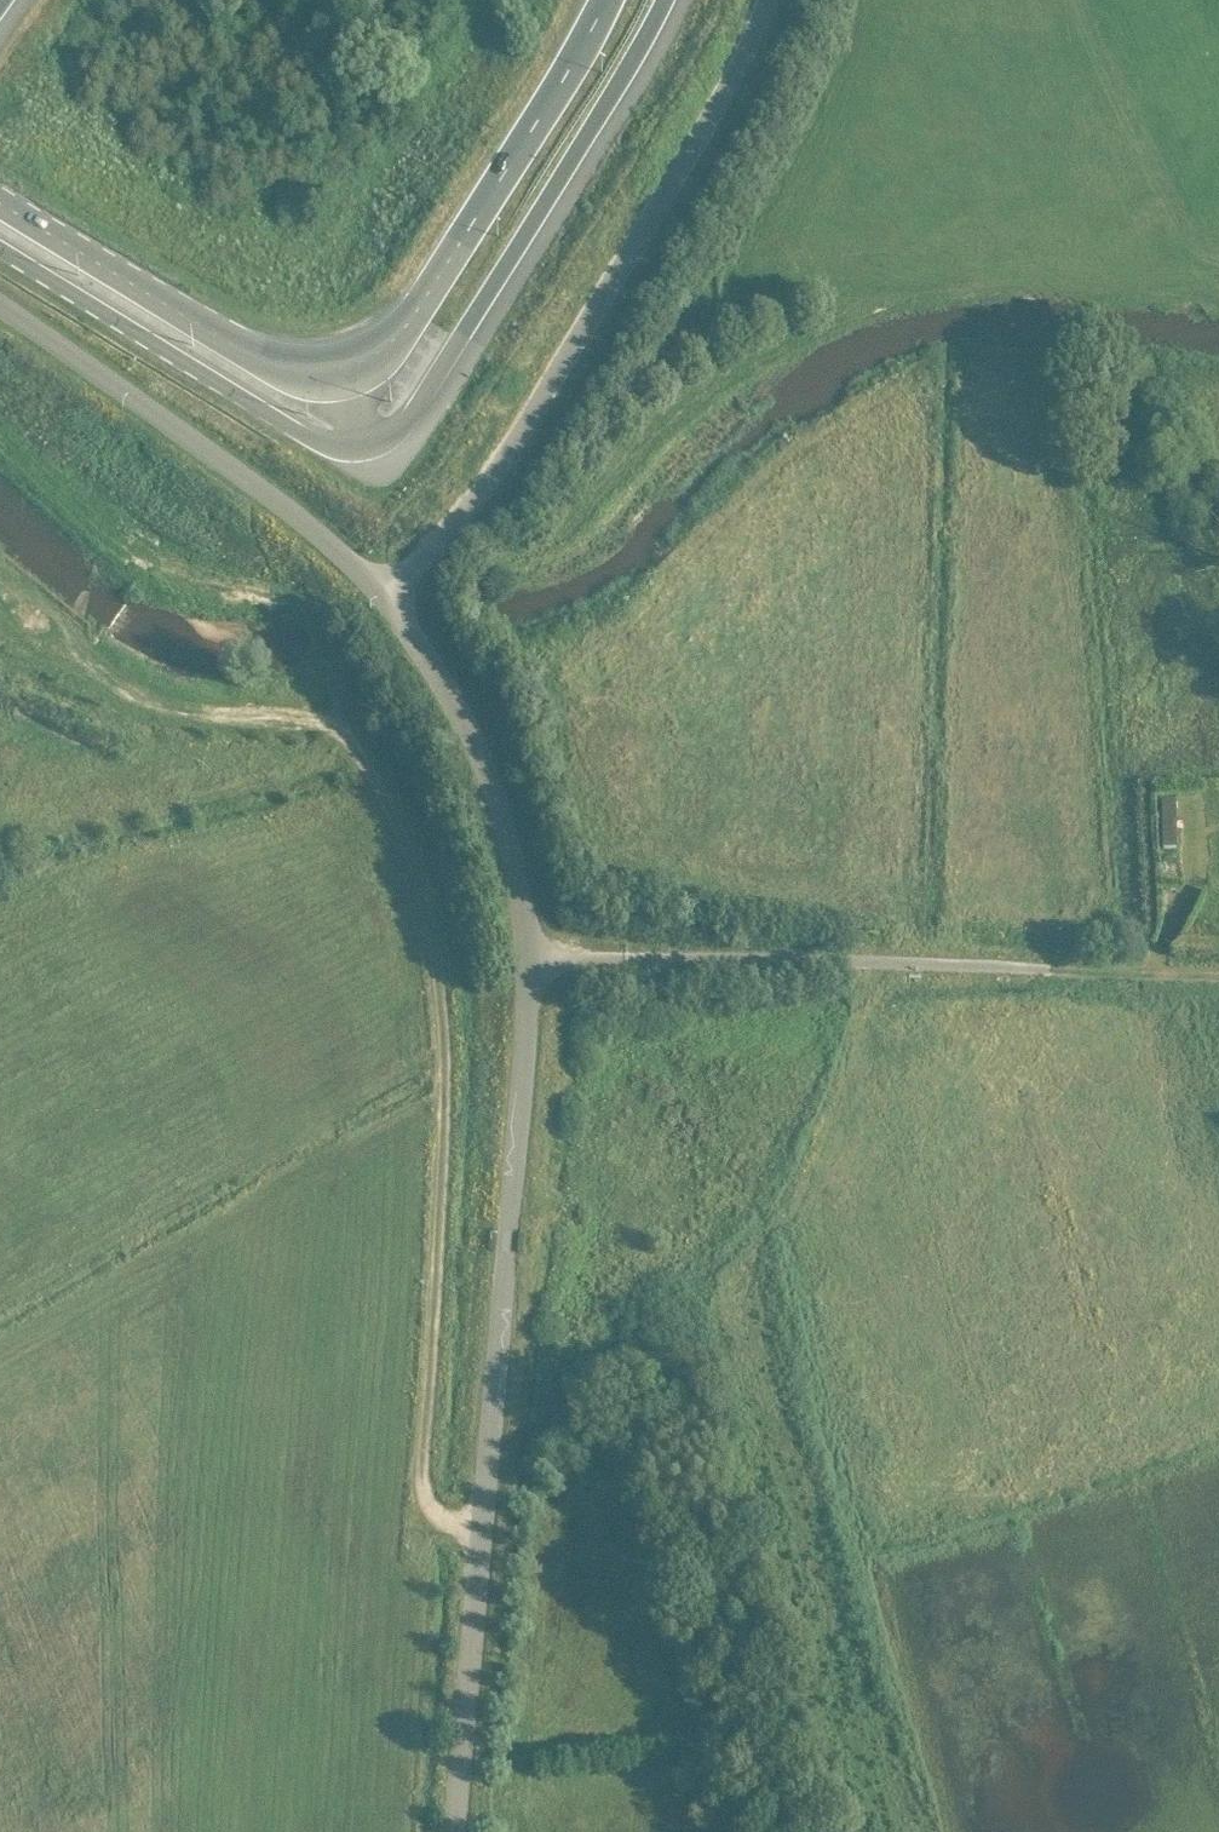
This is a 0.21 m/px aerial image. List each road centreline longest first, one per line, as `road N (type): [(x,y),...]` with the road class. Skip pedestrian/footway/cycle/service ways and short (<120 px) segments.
road 1 (track): [(481,1536),(435,1525),(422,1489),(447,1115),(441,993),(429,915),(405,836),(347,730),(321,721),(226,720),(183,708)]
road 2 (unclassified): [(455,1831),(532,964)]
road 3 (unclassified): [(396,602),(450,544),(549,409),(672,202),(775,0)]
road 4 (motorway): [(371,445),(414,412),(663,0)]
road 5 (unclassified): [(532,964),(1041,970)]
road 6 (unclassified): [(396,602),(341,548),(0,306)]
road 7 (motorway): [(606,0),(407,324),(376,353),(339,369)]
road 8 (primary): [(0,248),(307,437),(371,445)]
road 9 (unclassified): [(532,964),(508,832),(484,756),(396,602)]
road 10 (primary): [(339,369),(276,364),(0,201)]

